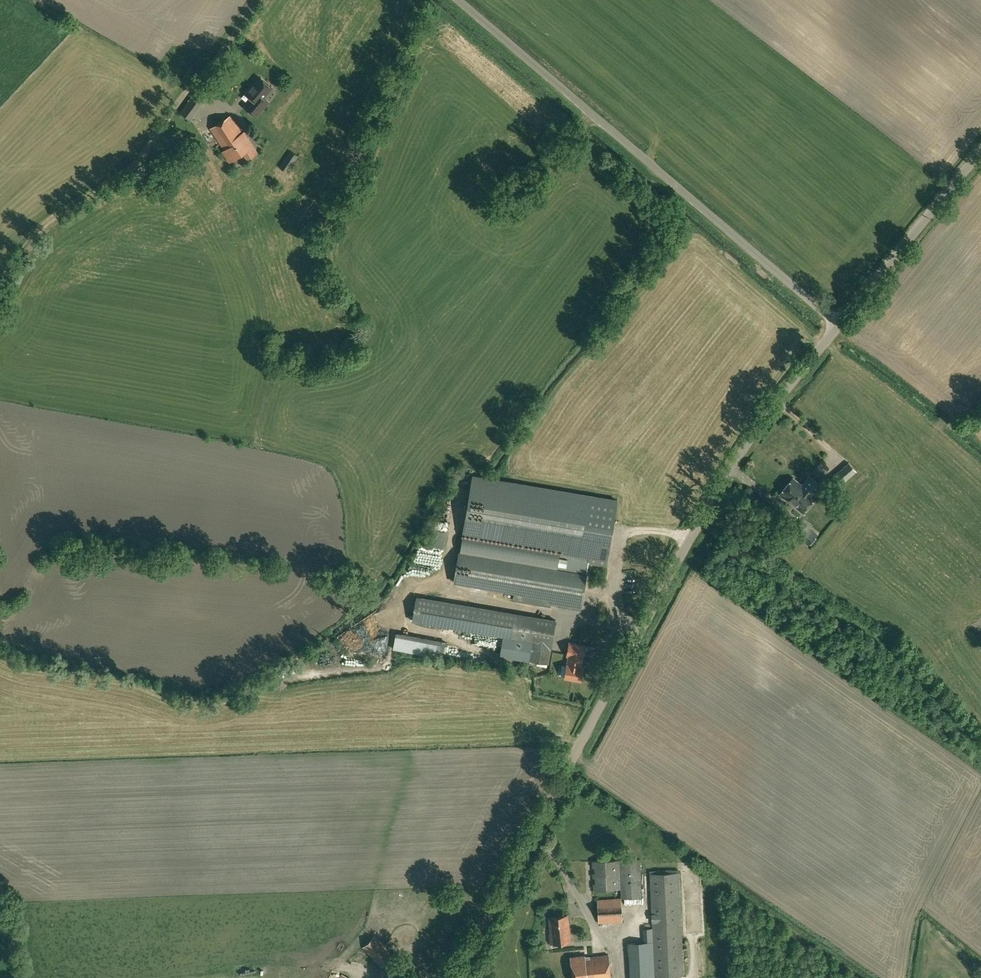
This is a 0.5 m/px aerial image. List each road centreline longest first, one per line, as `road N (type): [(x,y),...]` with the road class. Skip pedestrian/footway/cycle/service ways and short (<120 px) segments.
road 1 (unclassified): [(458,977),(728,473),(838,325)]
road 2 (unclassified): [(838,325),(459,0)]
road 3 (unclassified): [(838,325),(980,151)]

